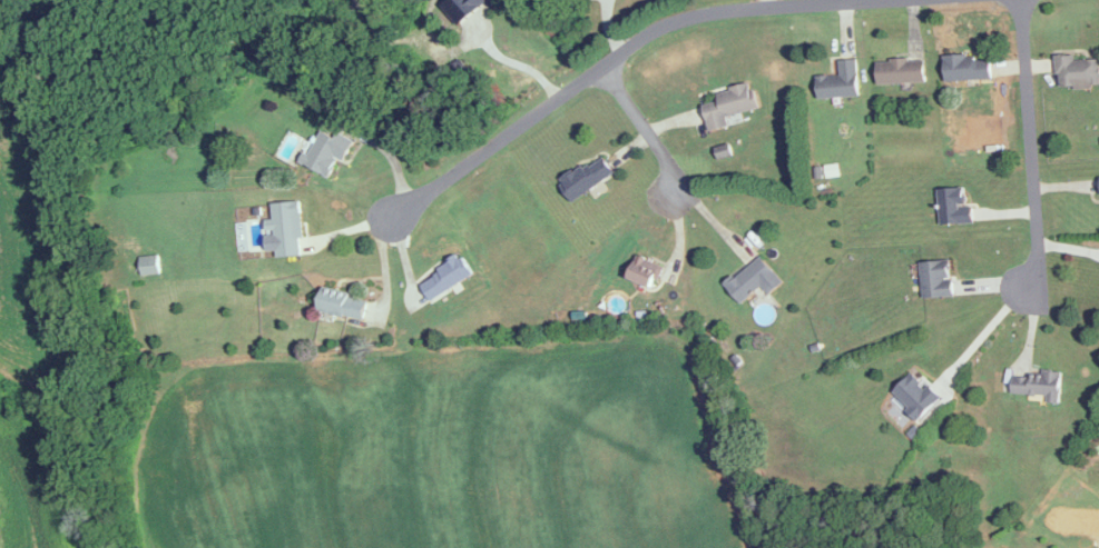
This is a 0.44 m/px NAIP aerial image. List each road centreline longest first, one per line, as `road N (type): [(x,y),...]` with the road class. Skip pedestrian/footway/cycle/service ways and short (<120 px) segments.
road 1 (residential): [(881,0),(660,24),(393,222)]
road 2 (residential): [(1022,0),(1032,267),(1023,296)]
road 3 (residential): [(604,63),(673,175),(676,193)]

